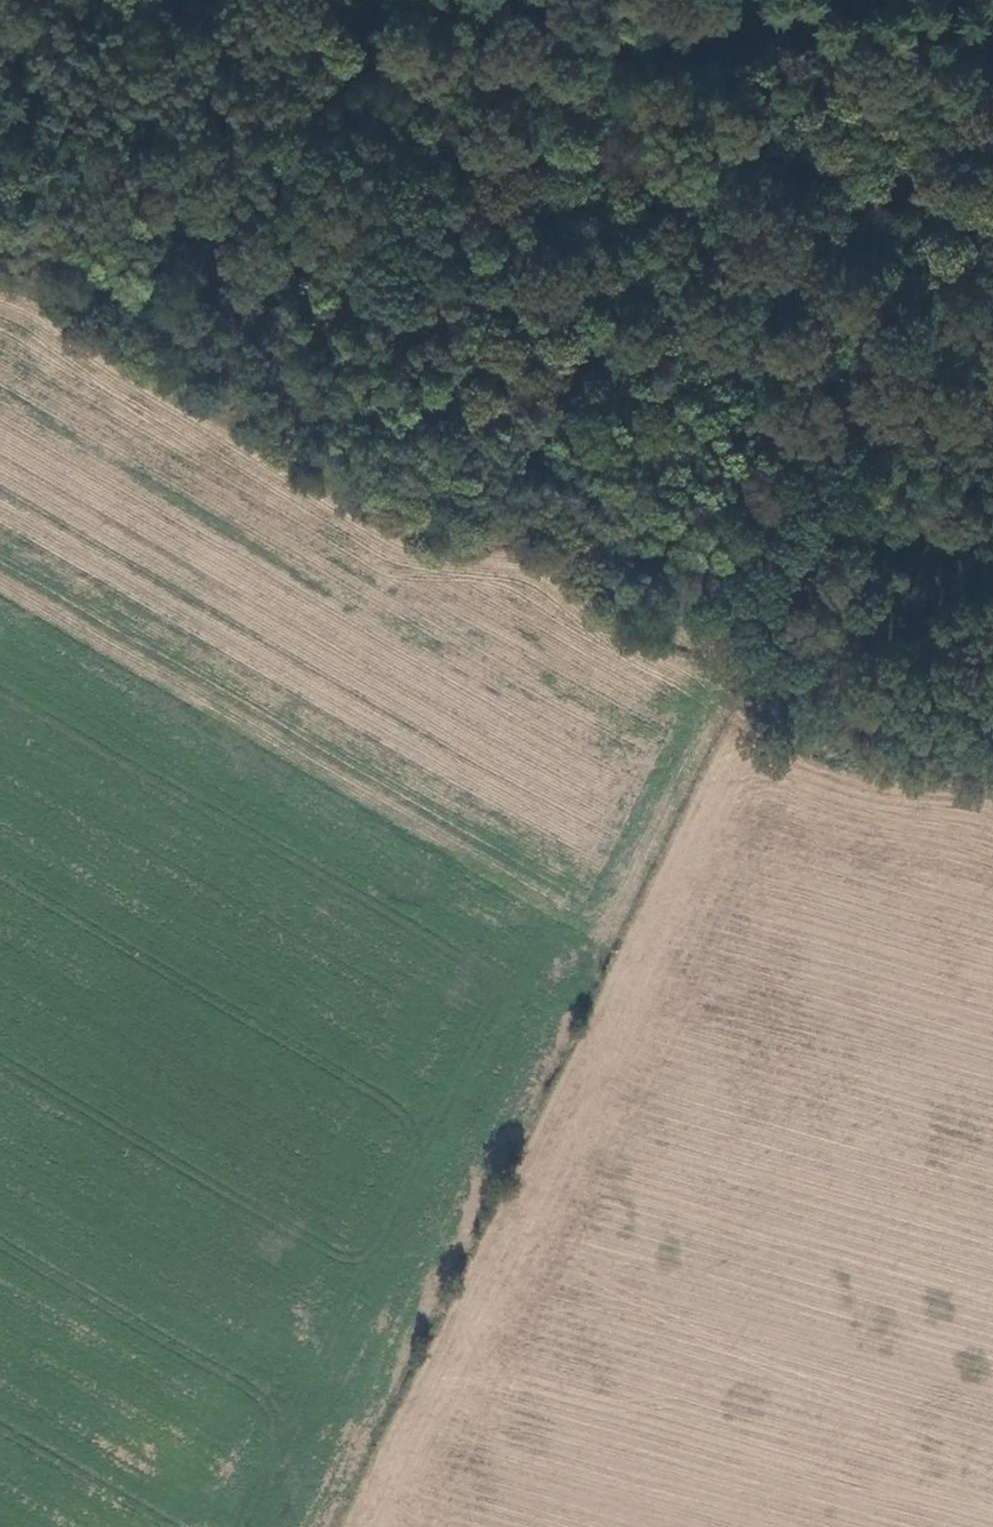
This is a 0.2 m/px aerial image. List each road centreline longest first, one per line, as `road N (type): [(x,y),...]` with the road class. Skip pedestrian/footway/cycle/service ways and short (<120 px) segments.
road 1 (track): [(992,22),(720,0)]

